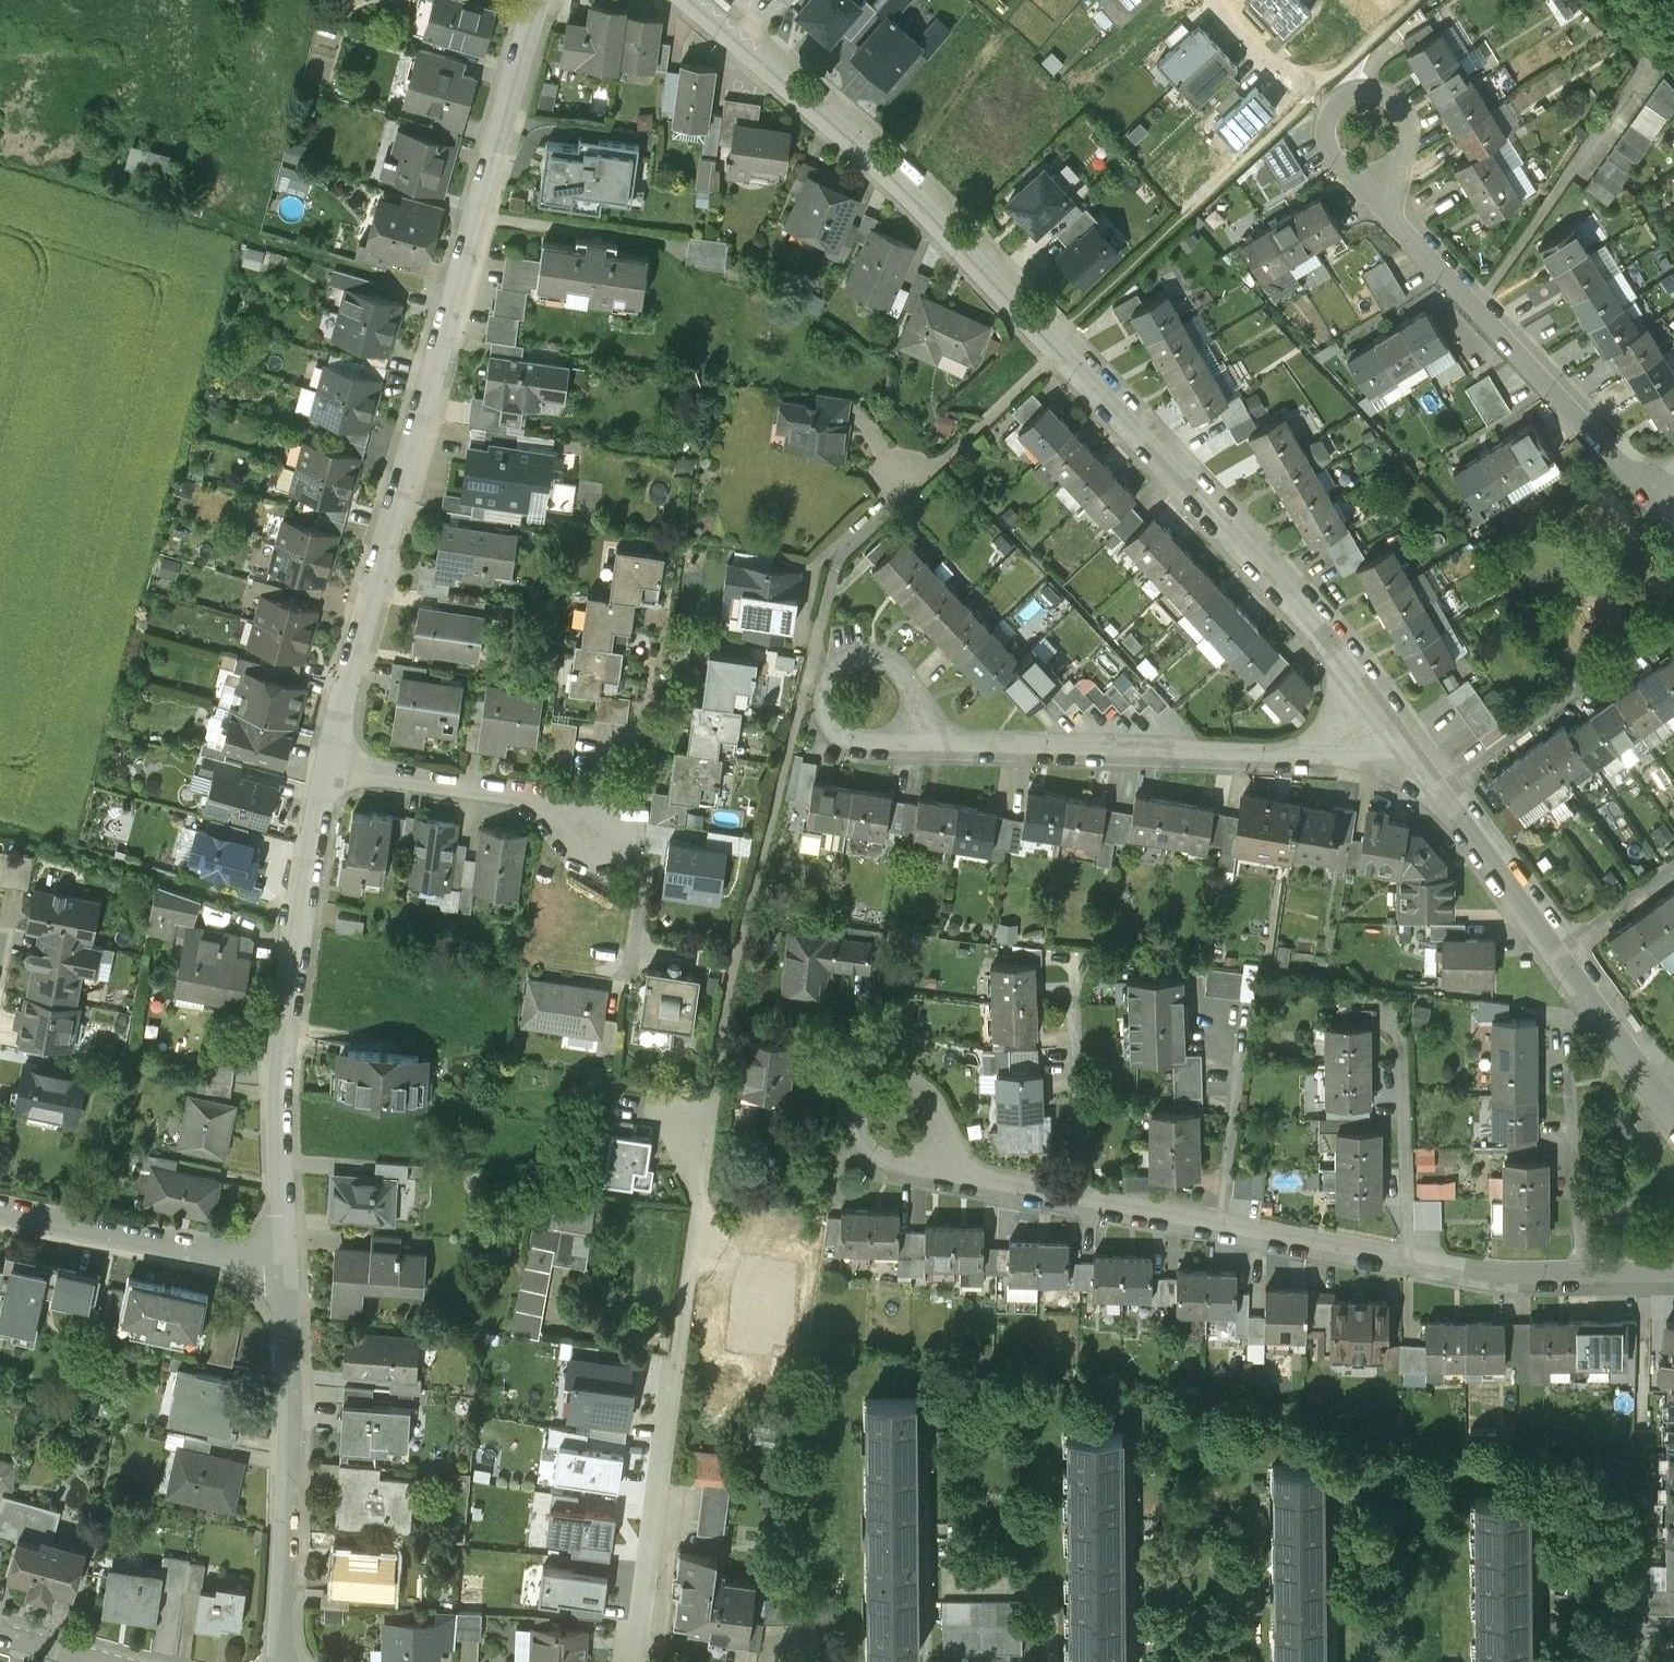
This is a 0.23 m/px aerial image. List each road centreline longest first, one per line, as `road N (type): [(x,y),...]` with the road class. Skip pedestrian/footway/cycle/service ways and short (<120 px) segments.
road 1 (residential): [(332,766),(535,0)]
road 2 (residential): [(1673,1272),(1493,1271),(1221,1225),(949,1165)]
road 3 (residential): [(636,1661),(710,1111),(664,1106)]
road 4 (residential): [(1061,350),(872,149),(691,0)]
road 5 (residential): [(285,1262),(280,1102),(300,923),(332,766)]
road 6 (residential): [(1391,715),(1305,607),(1061,350)]
road 7 (residential): [(1391,715),(1309,755),(927,739)]
road 8 (residential): [(281,1661),(291,1370),(285,1262)]
road 9 (residential): [(1652,492),(1392,209)]
road 10 (residential): [(835,562),(1061,350)]
road 11 (residential): [(285,1262),(209,1254),(0,1208)]
road 12 (residential): [(332,766),(539,797),(604,835)]
road 13 (residential): [(1445,785),(1673,619)]
road 14 (residential): [(1392,209),(1405,124),(1400,106),(1376,88),(1337,101),(1328,124),(1330,144),(1362,181)]
road 15 (residential): [(949,1165),(948,1136),(922,1087),(884,1079),(867,1094),(860,1136),(871,1154),(916,1167)]
road 16 (residential): [(927,739),(908,683),(894,667),(856,662),(830,680),(824,708),(843,735),(875,742)]
road 17 (residential): [(1559,951),(1445,785)]
road 18 (residential): [(1673,1110),(1559,951)]
road 19 (residential): [(1559,951),(1673,868)]
road 20 (residential): [(1214,0),(1270,69),(1312,95)]

